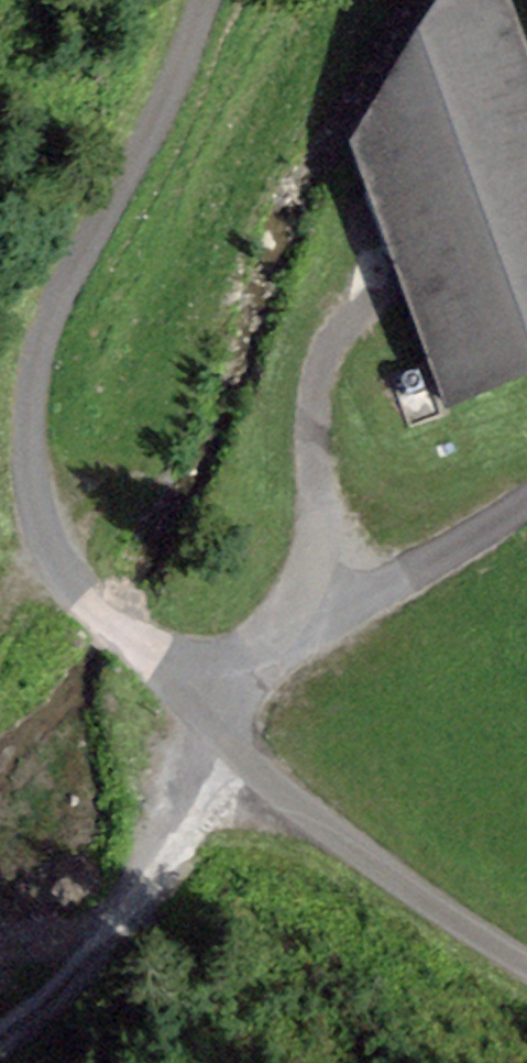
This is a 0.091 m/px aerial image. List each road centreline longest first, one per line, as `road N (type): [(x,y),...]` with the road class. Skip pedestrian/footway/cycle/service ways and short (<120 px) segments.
road 1 (unclassified): [(206,0),(178,74),(57,306),(37,367),(31,475),(46,538),(79,597),(285,795),(526,963)]
road 2 (track): [(526,502),(186,705)]

